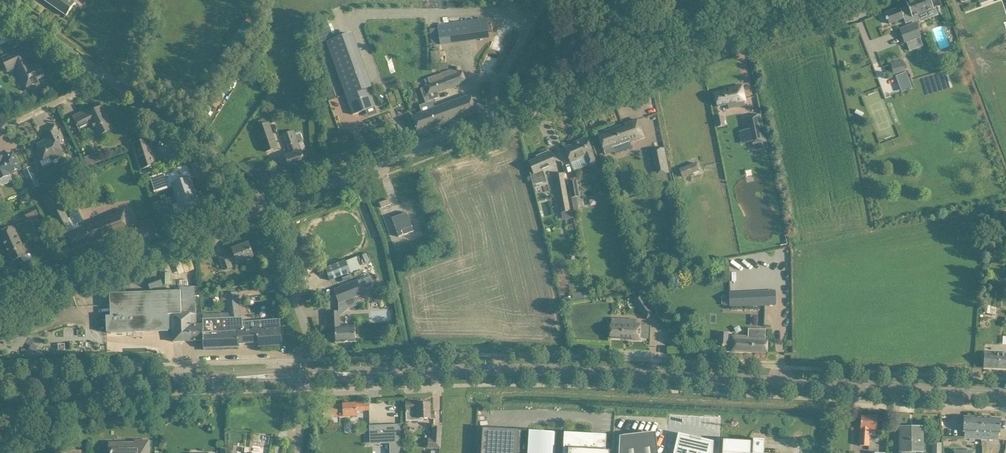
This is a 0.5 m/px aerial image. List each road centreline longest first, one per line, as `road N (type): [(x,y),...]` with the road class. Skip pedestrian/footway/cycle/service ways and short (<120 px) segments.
road 1 (secondary): [(360,373),(567,372),(1005,395)]
road 2 (unclassified): [(498,115),(806,0)]
road 3 (tertiary): [(5,306),(264,208)]
road 4 (unclassified): [(264,208),(498,115)]
road 5 (secondary): [(0,384),(245,376)]
road 6 (tertiary): [(264,208),(234,170),(93,69)]
road 7 (unclassified): [(306,350),(305,317),(264,208)]
road 8 (unclassified): [(498,115),(506,66),(539,0)]

